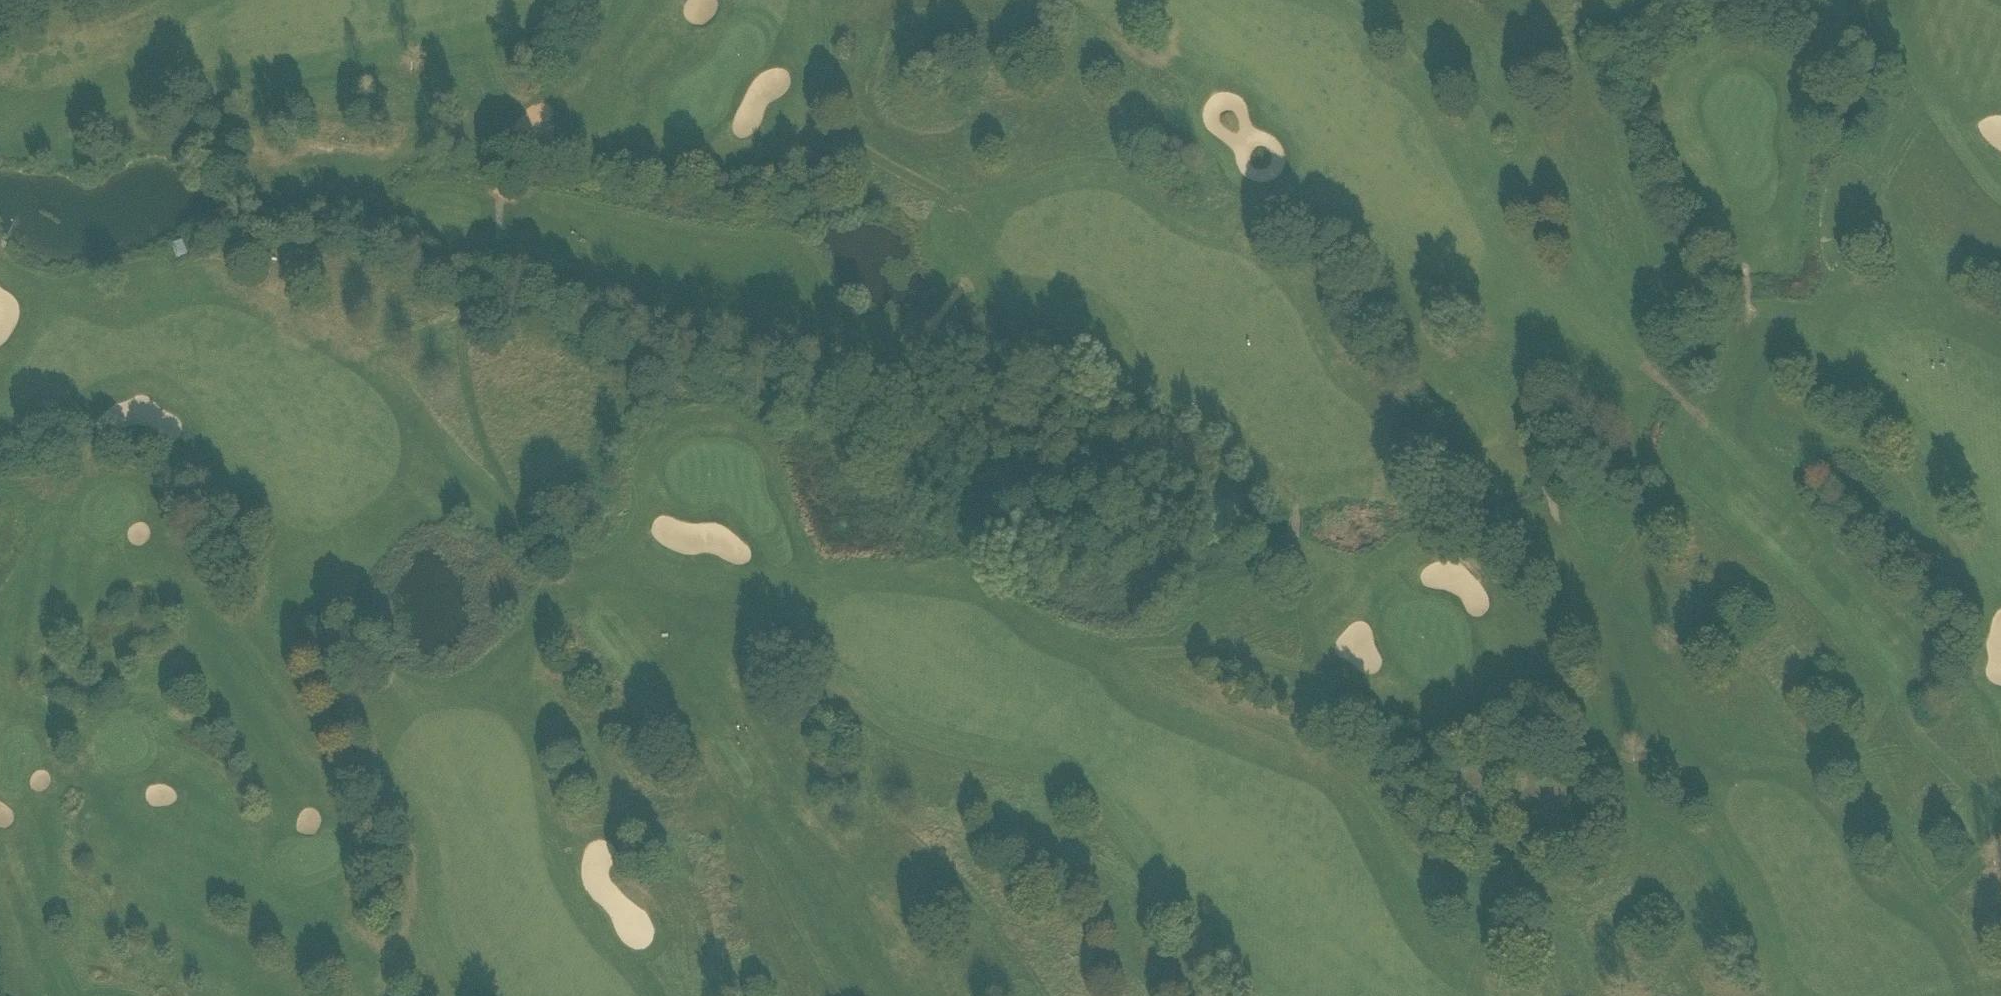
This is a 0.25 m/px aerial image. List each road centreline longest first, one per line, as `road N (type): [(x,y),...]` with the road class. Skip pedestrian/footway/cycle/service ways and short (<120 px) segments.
road 1 (track): [(1467,995),(1531,795)]

